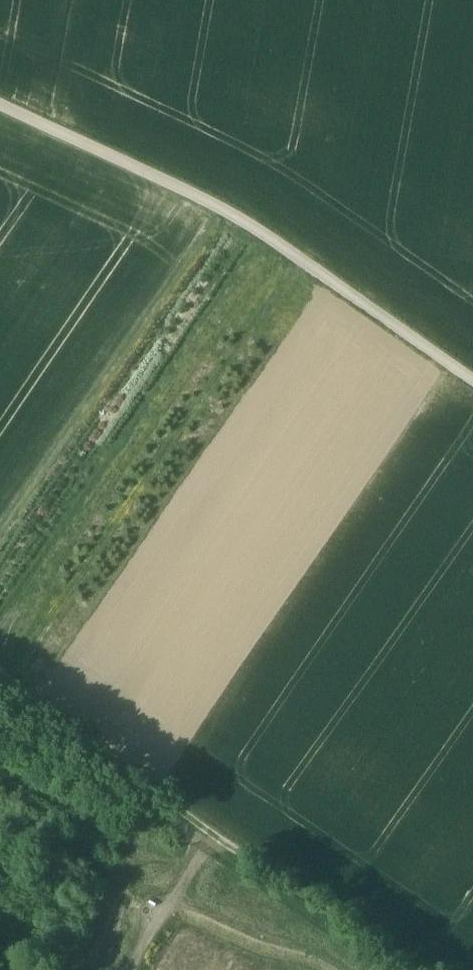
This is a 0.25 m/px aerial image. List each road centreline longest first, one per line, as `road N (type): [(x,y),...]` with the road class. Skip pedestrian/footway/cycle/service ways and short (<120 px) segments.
road 1 (track): [(0,107),(215,206),(472,384)]
road 2 (track): [(414,969),(0,691)]

